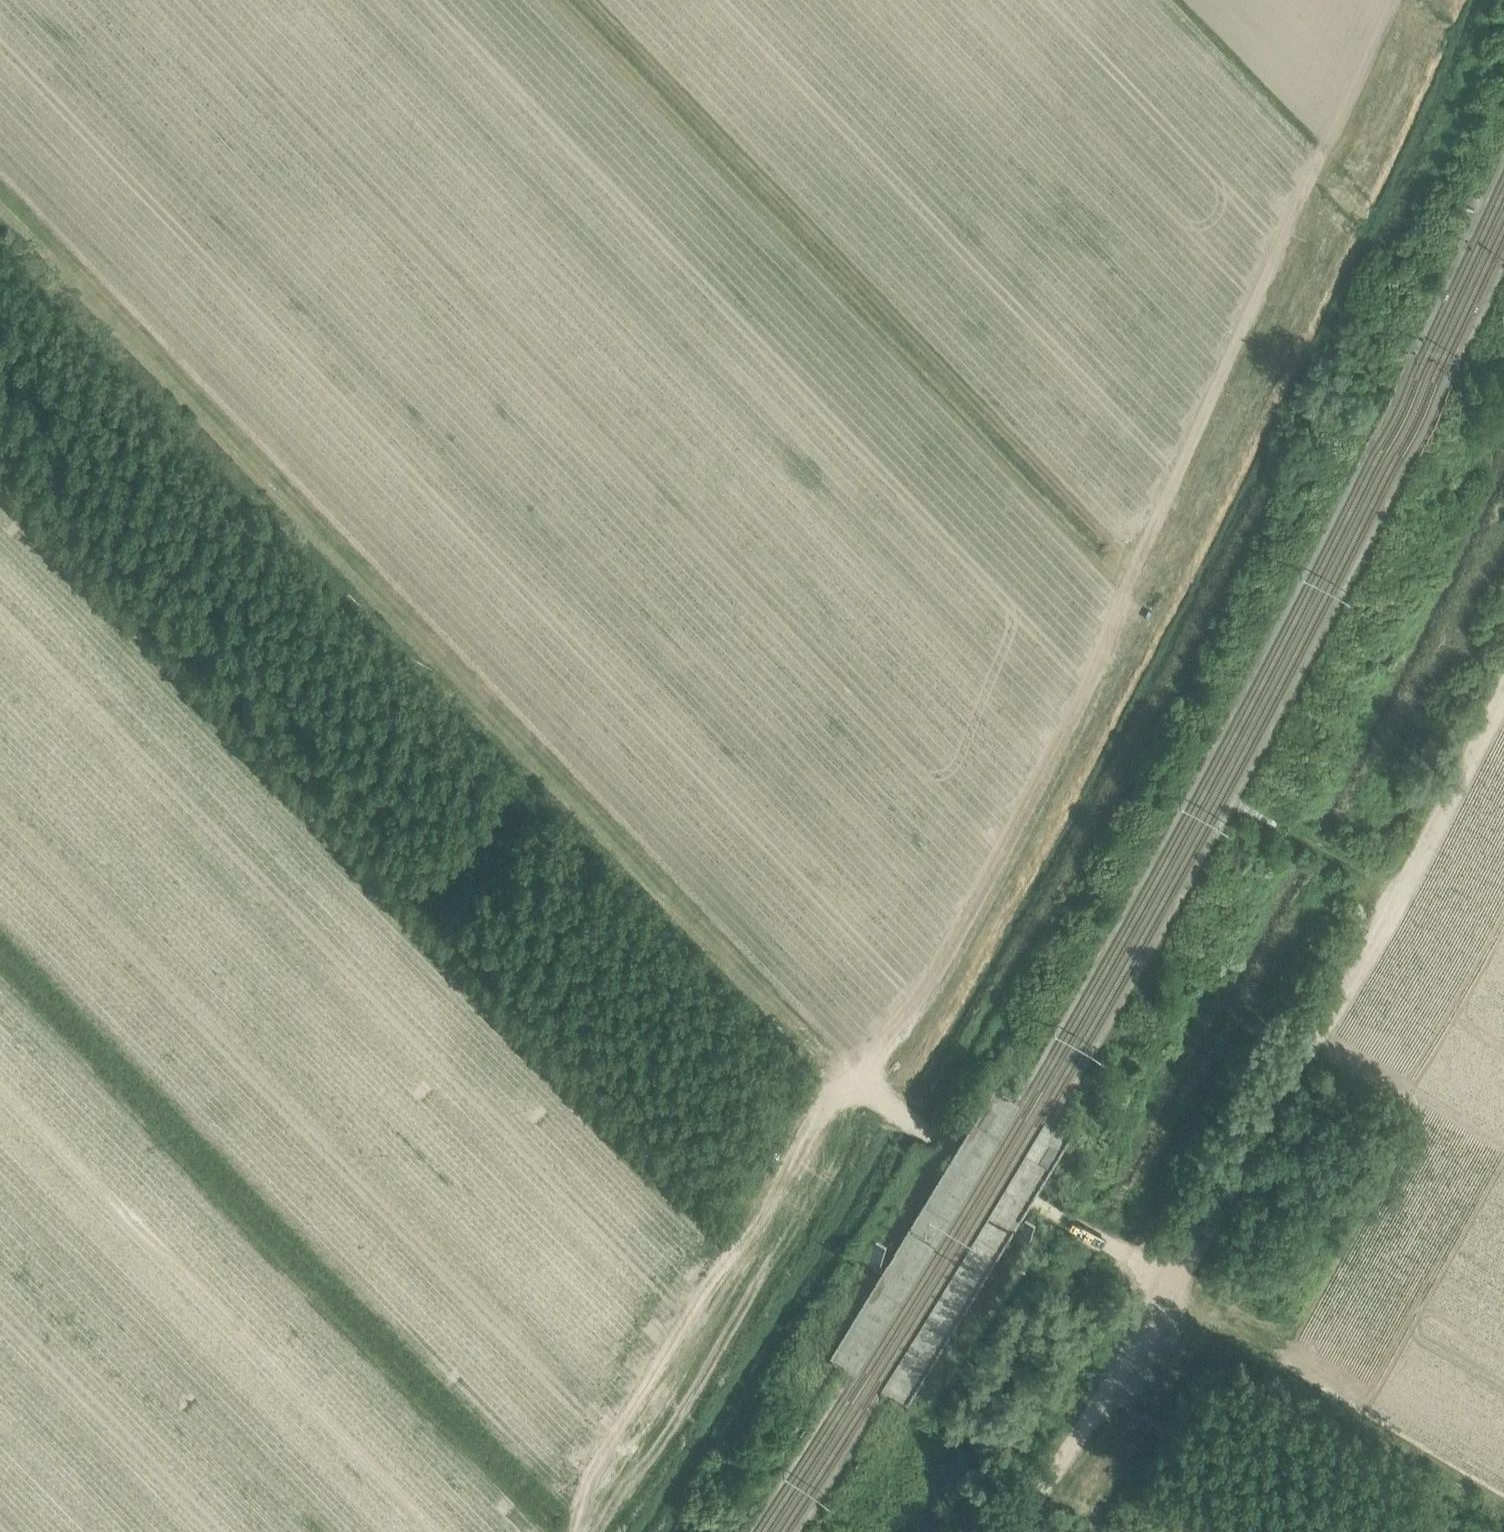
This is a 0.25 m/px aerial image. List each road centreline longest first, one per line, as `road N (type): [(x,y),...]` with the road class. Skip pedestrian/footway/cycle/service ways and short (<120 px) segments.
road 1 (track): [(1017,1531),(1199,1244),(1276,1094),(1376,939),(1503,695)]
road 2 (track): [(958,1154),(849,1079),(802,1136),(721,1308),(581,1531)]
road 3 (track): [(1173,1285),(958,1154)]
road 4 (track): [(849,1079),(913,967)]

